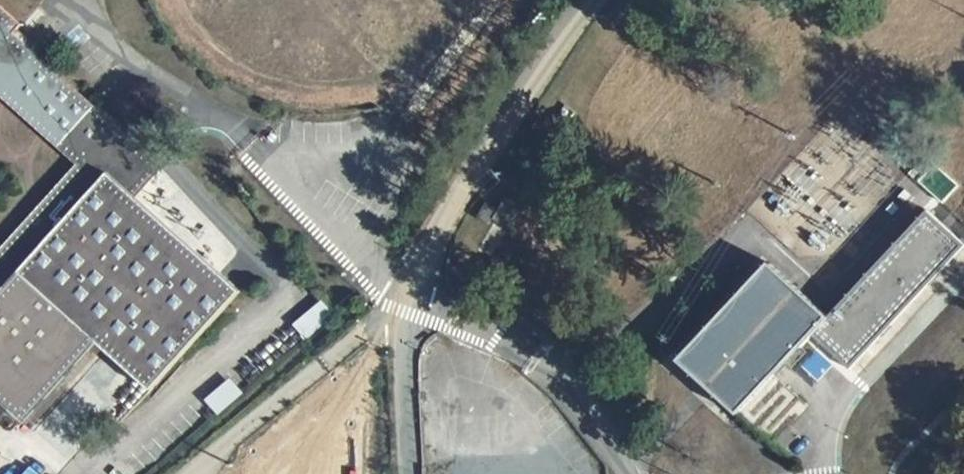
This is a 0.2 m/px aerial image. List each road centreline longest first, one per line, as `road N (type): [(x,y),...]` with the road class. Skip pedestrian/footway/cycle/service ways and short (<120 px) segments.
road 1 (unclassified): [(600,0),(553,58),(433,243),(414,302)]
road 2 (residential): [(414,302),(485,331),(556,377),(602,428),(627,473)]
road 3 (unclassified): [(414,302),(411,473)]

